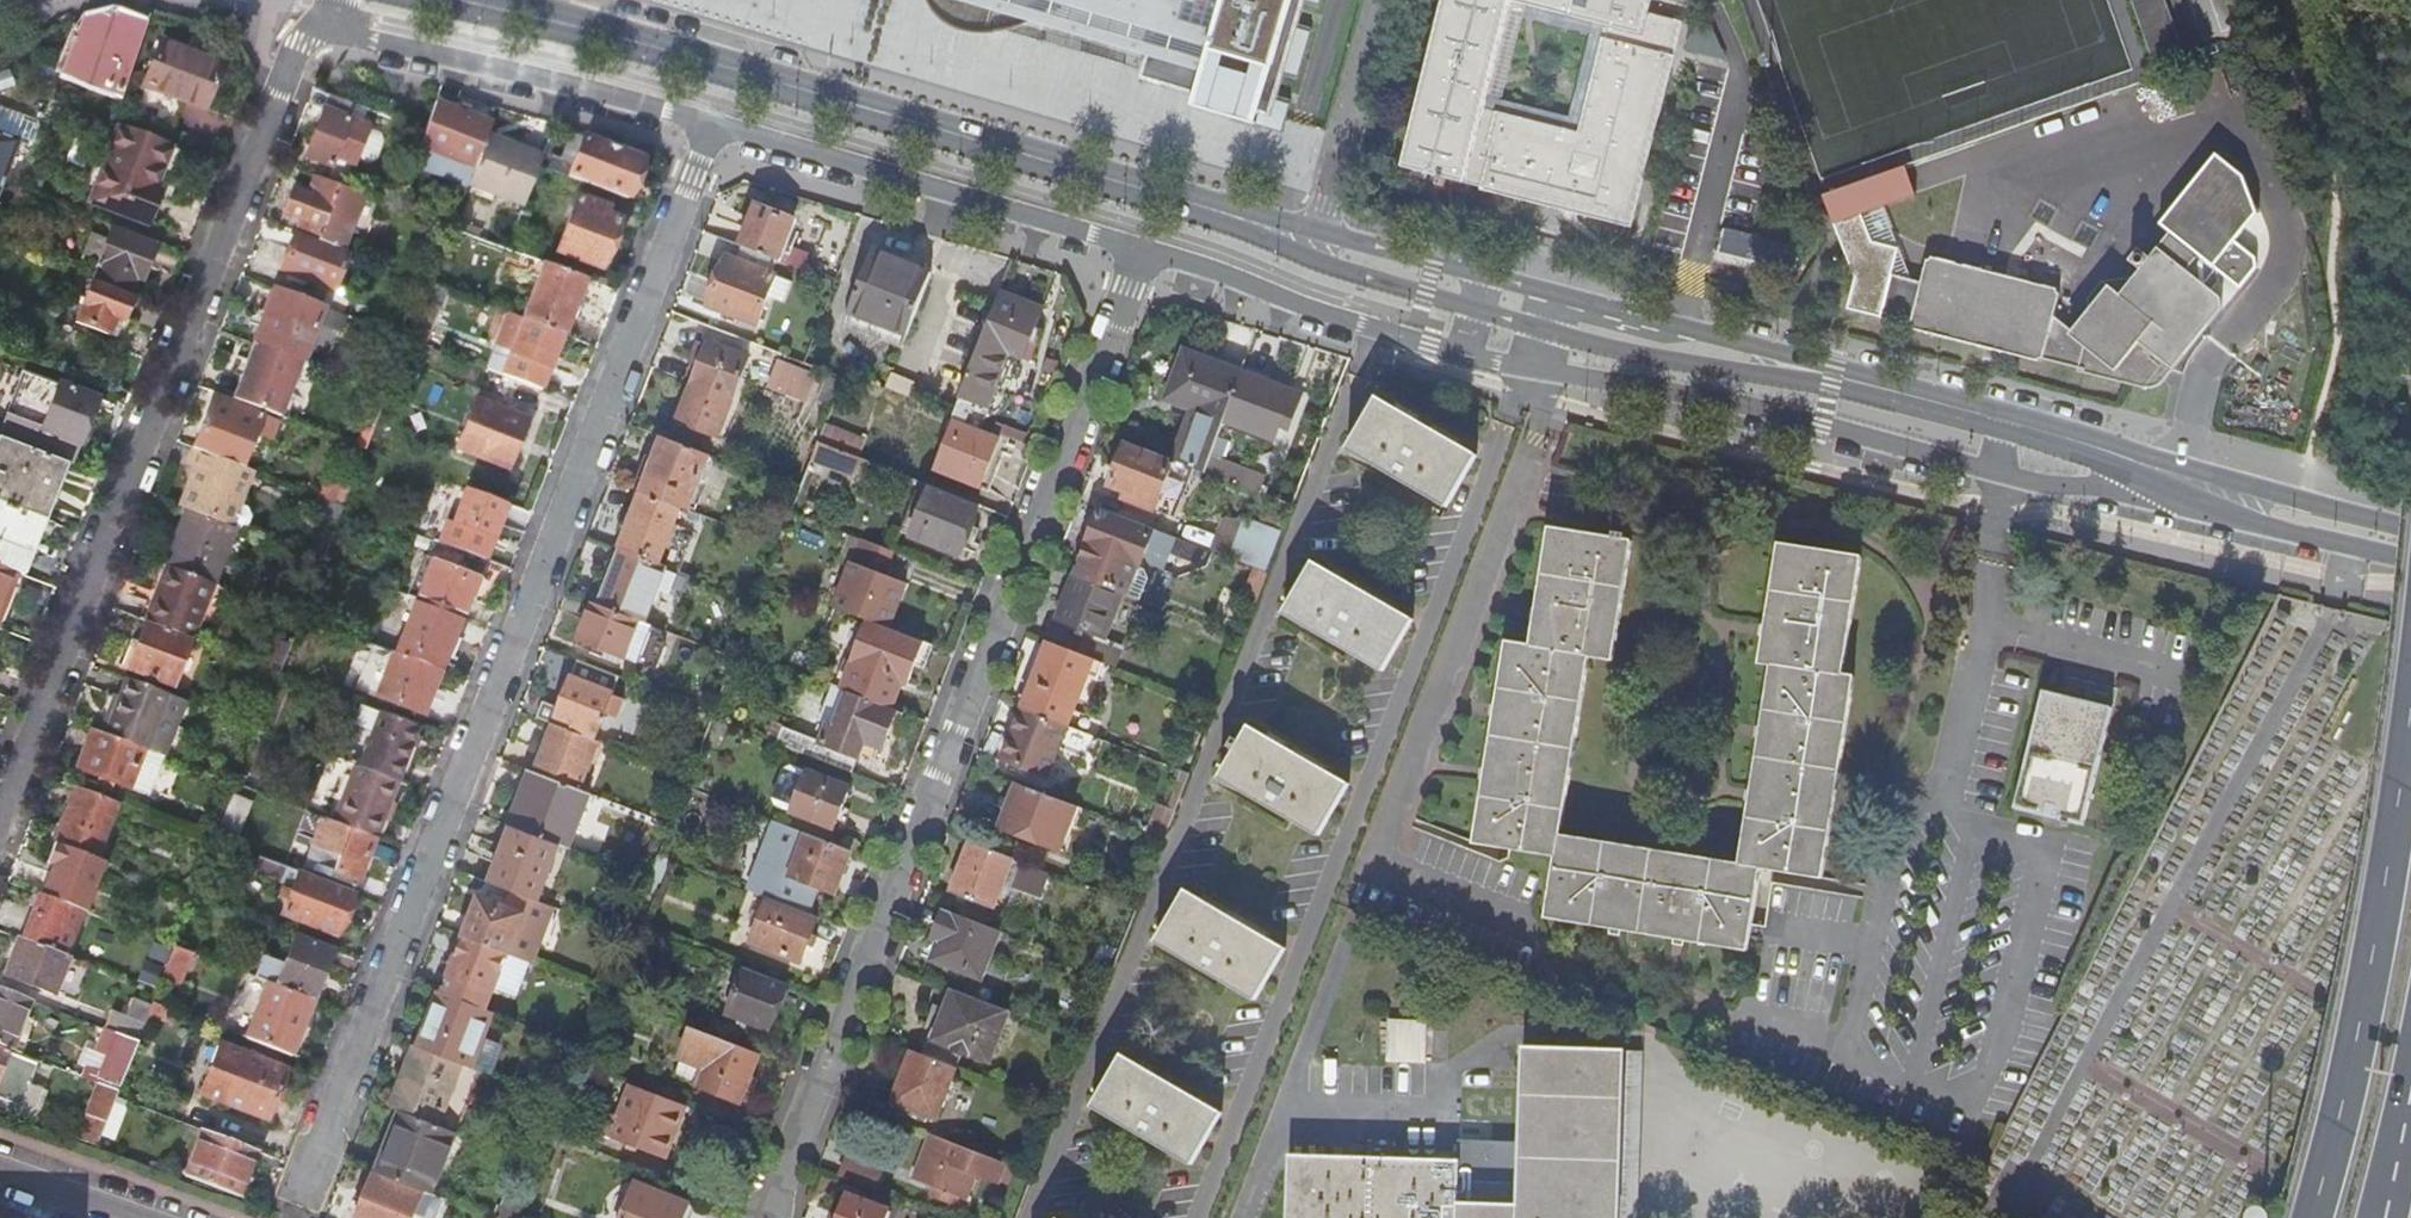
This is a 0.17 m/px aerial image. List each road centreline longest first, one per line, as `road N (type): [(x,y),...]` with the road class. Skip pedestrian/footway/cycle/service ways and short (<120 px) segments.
road 1 (secondary): [(472,0),(1270,231),(1966,412),(2178,477)]
road 2 (residential): [(305,1180),(717,123)]
road 3 (residential): [(1145,249),(1429,348),(2007,491),(2102,500),(2178,477)]
road 4 (residential): [(764,1217),(1145,249)]
road 5 (residential): [(0,839),(301,42),(329,26)]
road 6 (motorway): [(2410,715),(2357,1039),(2311,1217)]
road 7 (residential): [(717,123),(1145,249)]
road 8 (residential): [(329,26),(717,123)]
road 9 (secondary): [(2178,477),(2282,526),(2410,559)]
road 10 (secondary): [(2410,529),(2178,477)]
road 11 (motorway): [(2410,1083),(2380,1217)]

